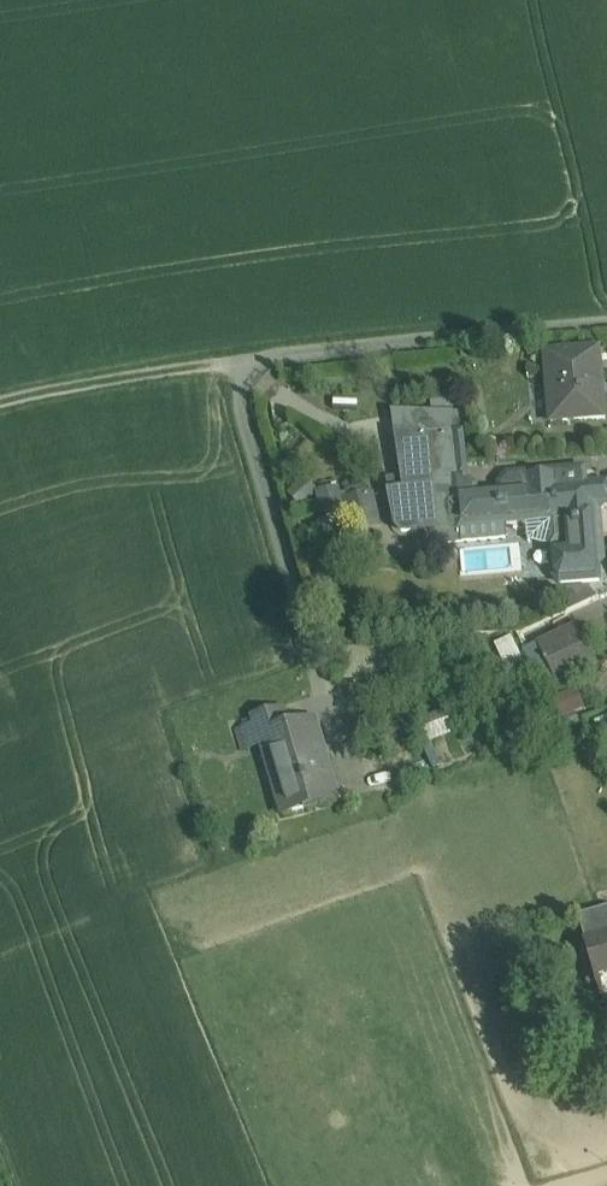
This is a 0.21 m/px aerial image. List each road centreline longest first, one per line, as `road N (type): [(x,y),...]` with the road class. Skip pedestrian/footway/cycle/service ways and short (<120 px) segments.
road 1 (track): [(233,358),(0,405)]

